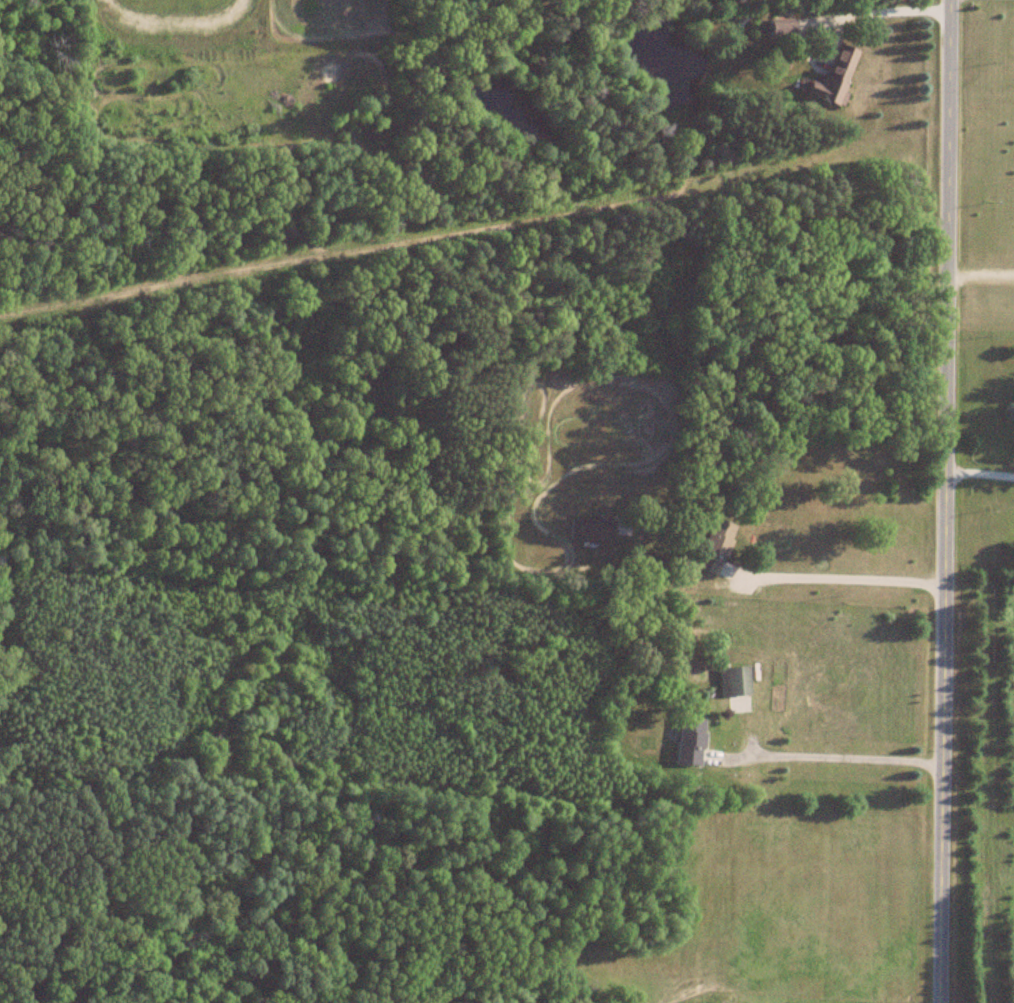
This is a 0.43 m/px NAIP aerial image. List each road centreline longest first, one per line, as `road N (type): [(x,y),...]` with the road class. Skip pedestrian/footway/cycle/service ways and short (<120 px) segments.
road 1 (residential): [(927,557),(59,497),(0,369)]
road 2 (residential): [(937,1002),(925,766),(932,0)]

